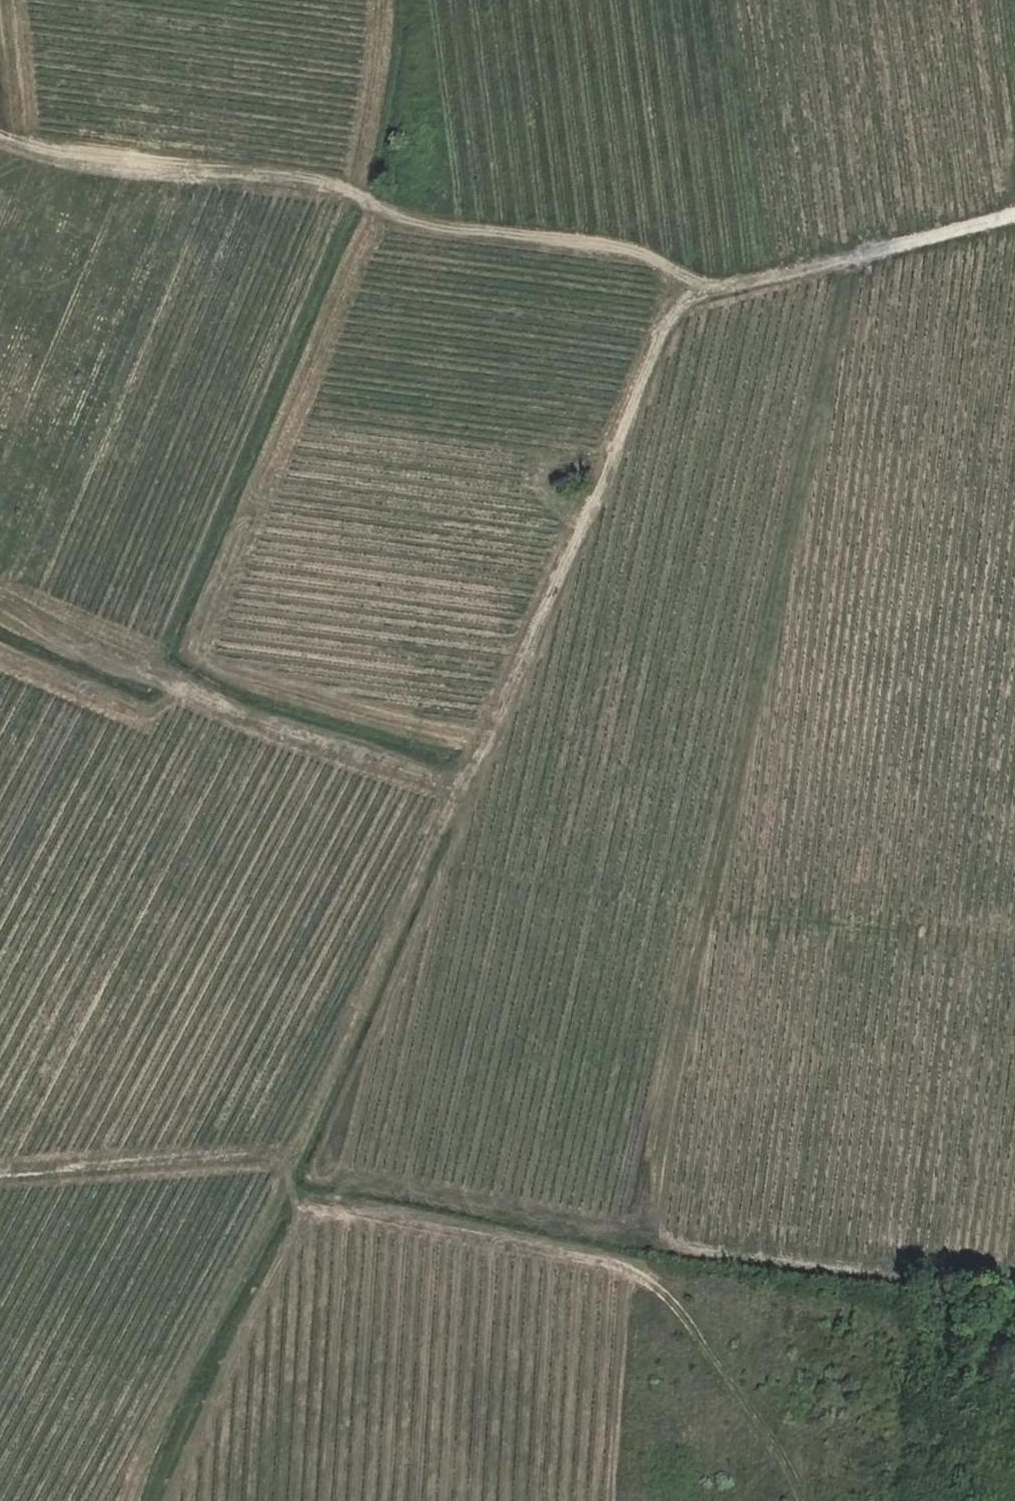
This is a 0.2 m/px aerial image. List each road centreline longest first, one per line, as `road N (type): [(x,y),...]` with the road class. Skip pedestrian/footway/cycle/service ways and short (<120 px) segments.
road 1 (track): [(1014,215),(697,292),(675,314),(147,1500)]
road 2 (track): [(0,134),(49,152),(358,194),(420,224),(628,252),(662,261),(697,292)]
road 3 (track): [(0,612),(314,747),(417,774)]

